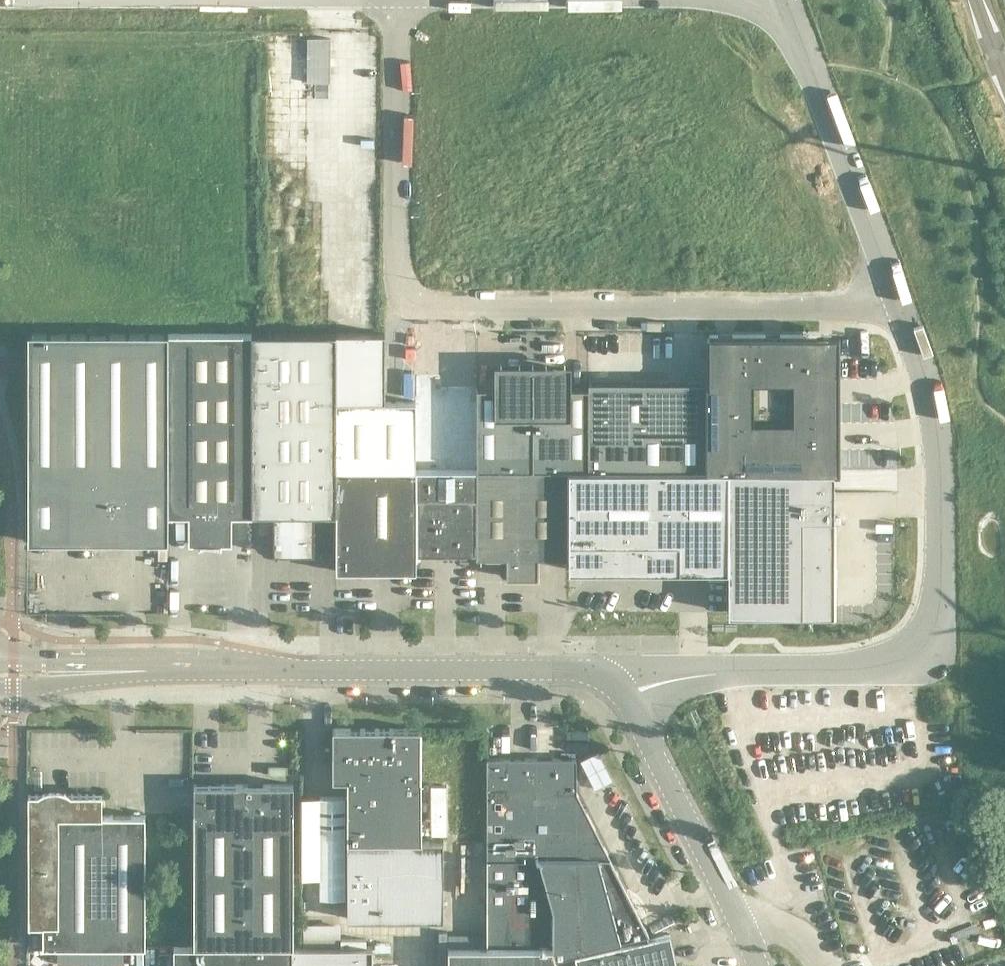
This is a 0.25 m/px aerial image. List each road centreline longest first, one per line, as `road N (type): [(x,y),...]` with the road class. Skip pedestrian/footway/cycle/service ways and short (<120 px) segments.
road 1 (unclassified): [(901,307),(434,313),(402,302),(389,278),(387,0)]
road 2 (unclassified): [(901,307),(939,451),(940,603),(933,637),(887,666),(702,673),(625,698)]
road 3 (unclassified): [(625,698),(596,676),(565,668),(0,674)]
road 4 (unclassified): [(786,0),(901,307)]
road 5 (unclassified): [(734,912),(625,698)]

